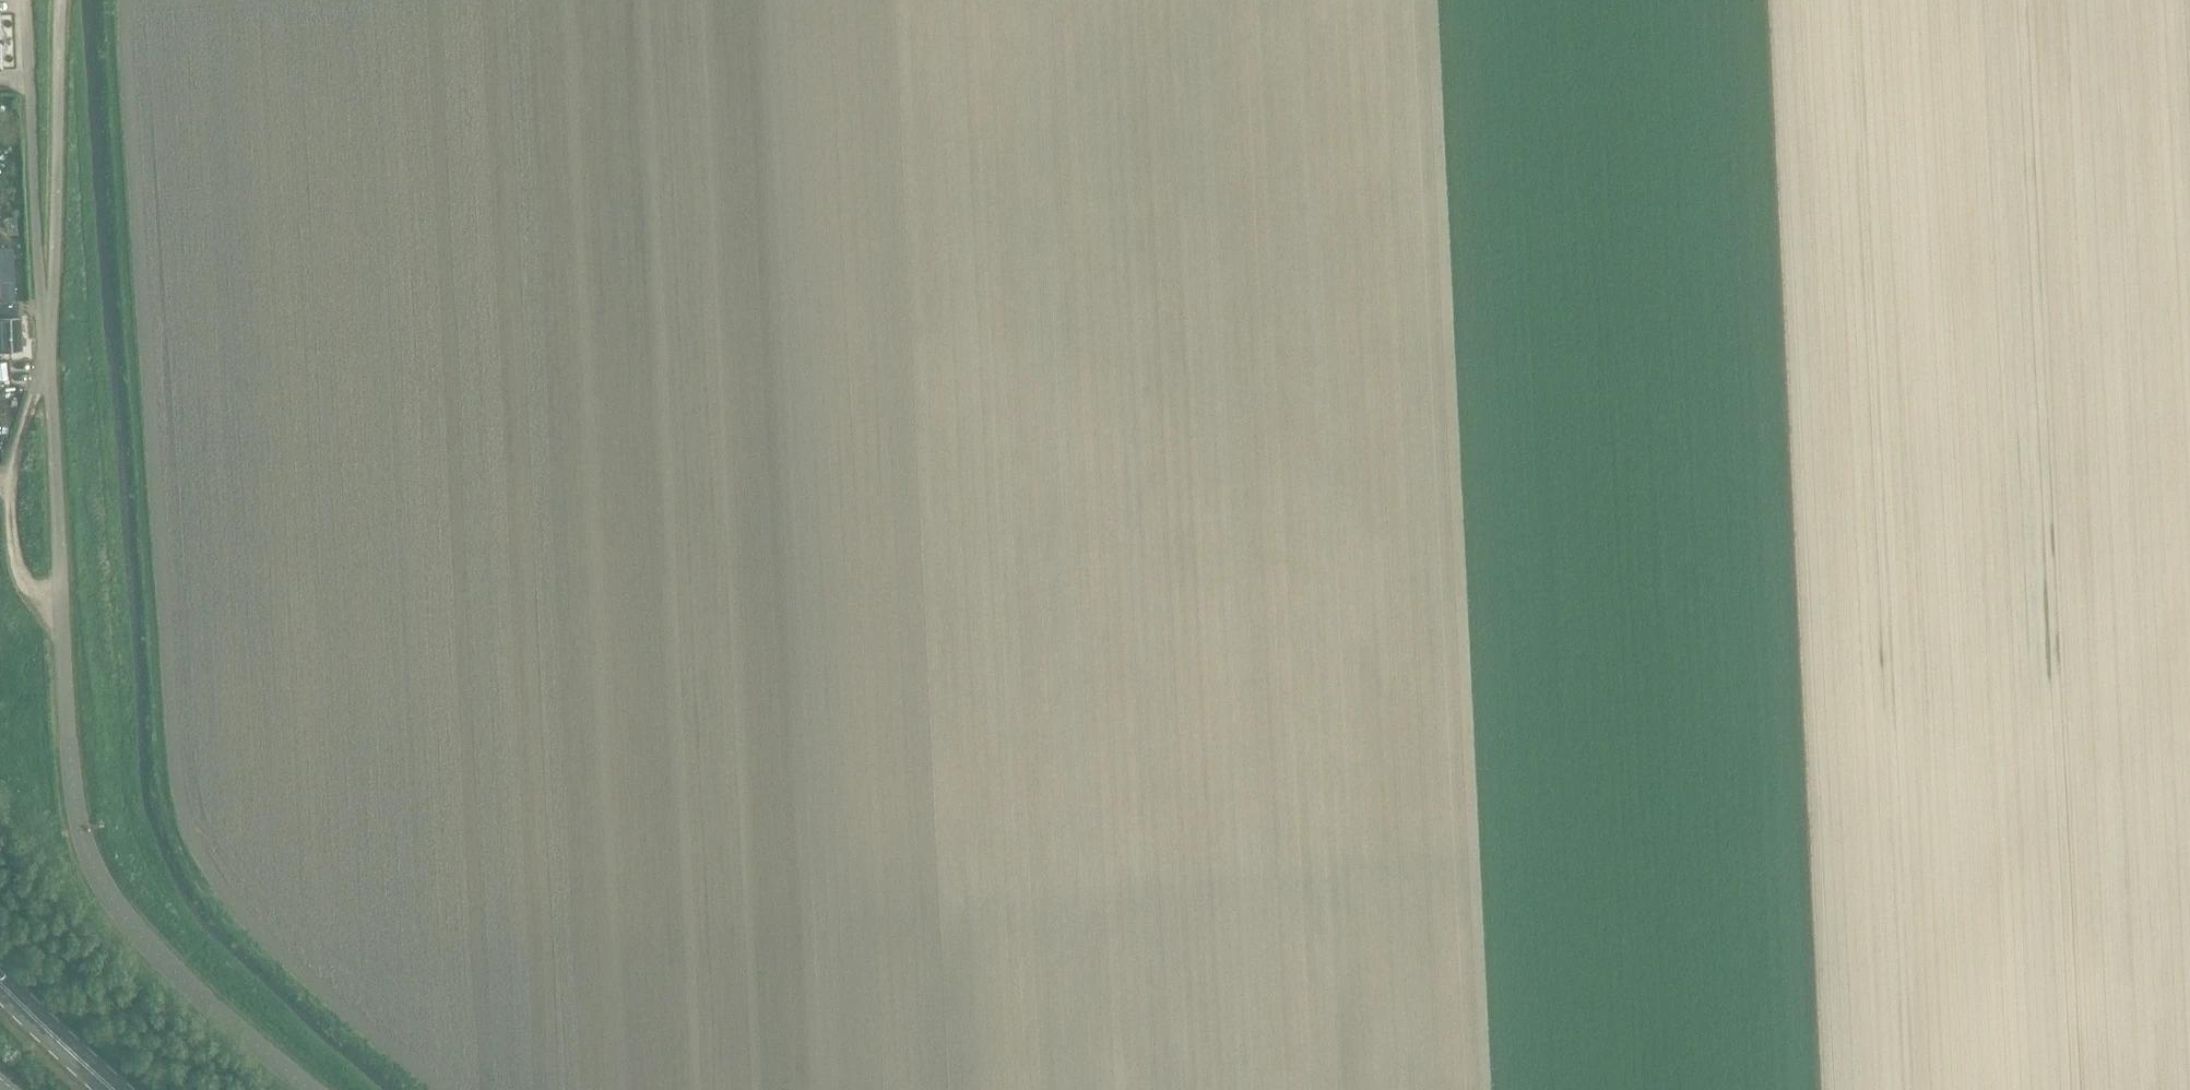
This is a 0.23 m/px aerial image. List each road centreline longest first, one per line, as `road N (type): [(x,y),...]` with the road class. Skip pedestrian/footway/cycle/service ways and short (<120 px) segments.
road 1 (unclassified): [(312,1089),(134,929),(86,847),(69,748),(46,352)]
road 2 (unclassified): [(46,352),(26,0)]
road 3 (unclassified): [(46,352),(65,0)]
road 4 (secondary): [(113,1089),(0,983)]

